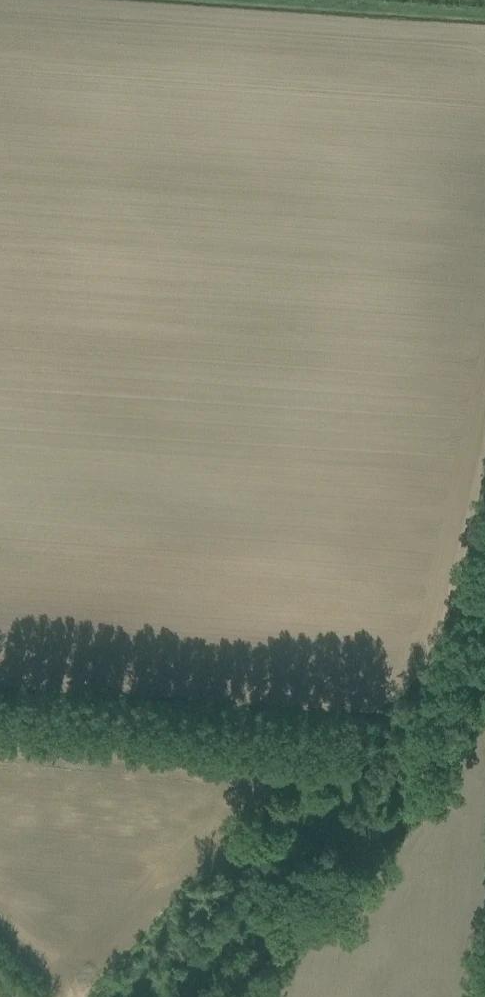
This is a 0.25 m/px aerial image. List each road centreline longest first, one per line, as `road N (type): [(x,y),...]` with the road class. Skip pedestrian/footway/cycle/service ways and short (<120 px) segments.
road 1 (track): [(484,673),(395,801),(236,996)]

